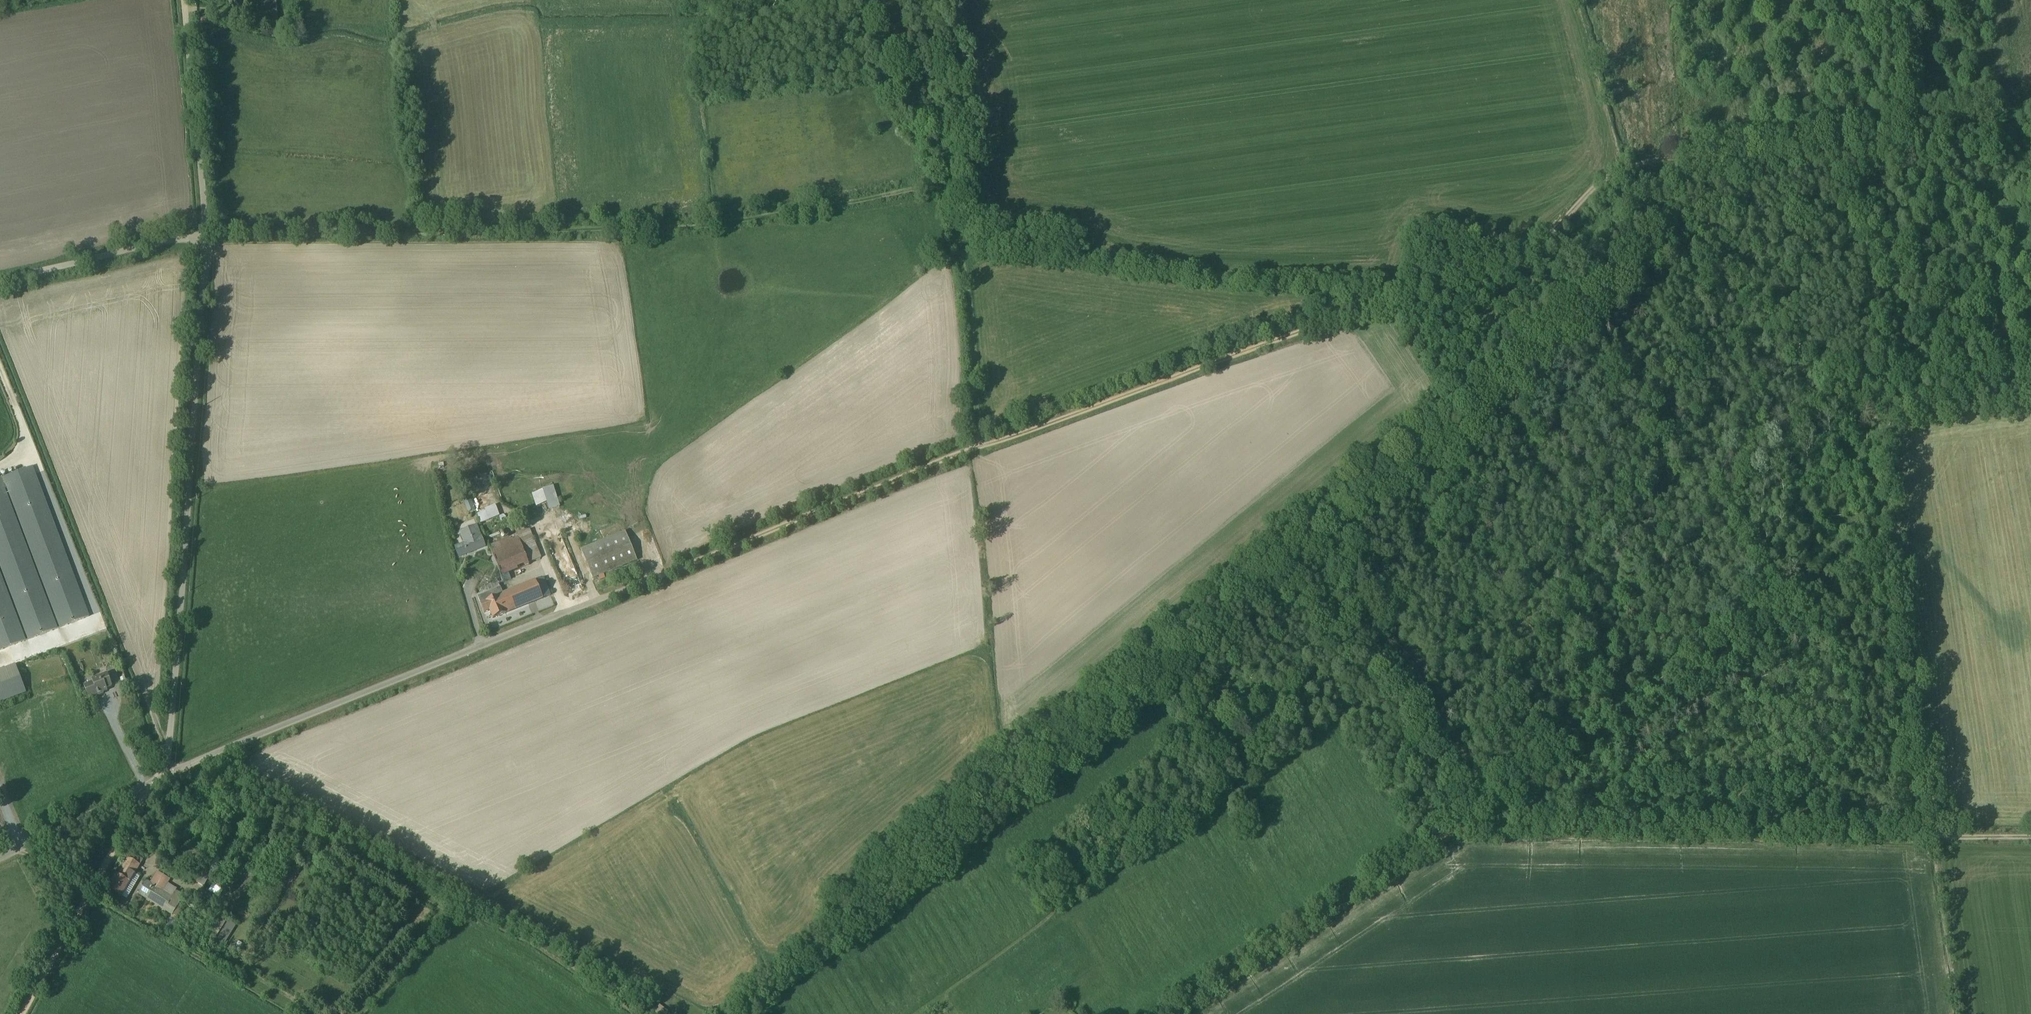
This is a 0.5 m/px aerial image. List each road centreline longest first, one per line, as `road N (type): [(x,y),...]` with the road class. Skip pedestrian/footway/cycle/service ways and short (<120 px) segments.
road 1 (track): [(1516,254),(1596,270),(1607,282),(707,1013)]
road 2 (track): [(1647,199),(1655,261),(1646,277),(1327,540),(1392,657),(1468,779),(1489,800)]
road 3 (track): [(201,234),(712,224),(926,186),(939,190),(956,242)]
road 4 (track): [(1612,176),(1685,233),(1877,421),(1937,835)]
road 5 (unclassified): [(201,234),(165,776)]
road 6 (unclassified): [(165,776),(656,577)]
road 7 (track): [(1937,835),(1460,824),(1430,843)]
road 8 (track): [(1489,800),(1893,538)]
road 9 (track): [(978,447),(1403,293)]
road 10 (track): [(656,577),(978,447)]
road 11 (track): [(1612,176),(1632,162),(1903,118)]
road 12 (track): [(150,784),(21,1013)]
road 13 (track): [(1403,293),(1544,239),(1612,176)]
road 14 (unclassified): [(184,0),(201,234)]
road 15 (track): [(939,190),(935,151),(894,96),(860,0)]
road 16 (unclassified): [(0,280),(201,234)]
road 17 (track): [(956,242),(978,447)]
road 18 (unclassified): [(0,859),(165,776)]
road 19 (track): [(1877,421),(2030,397)]

